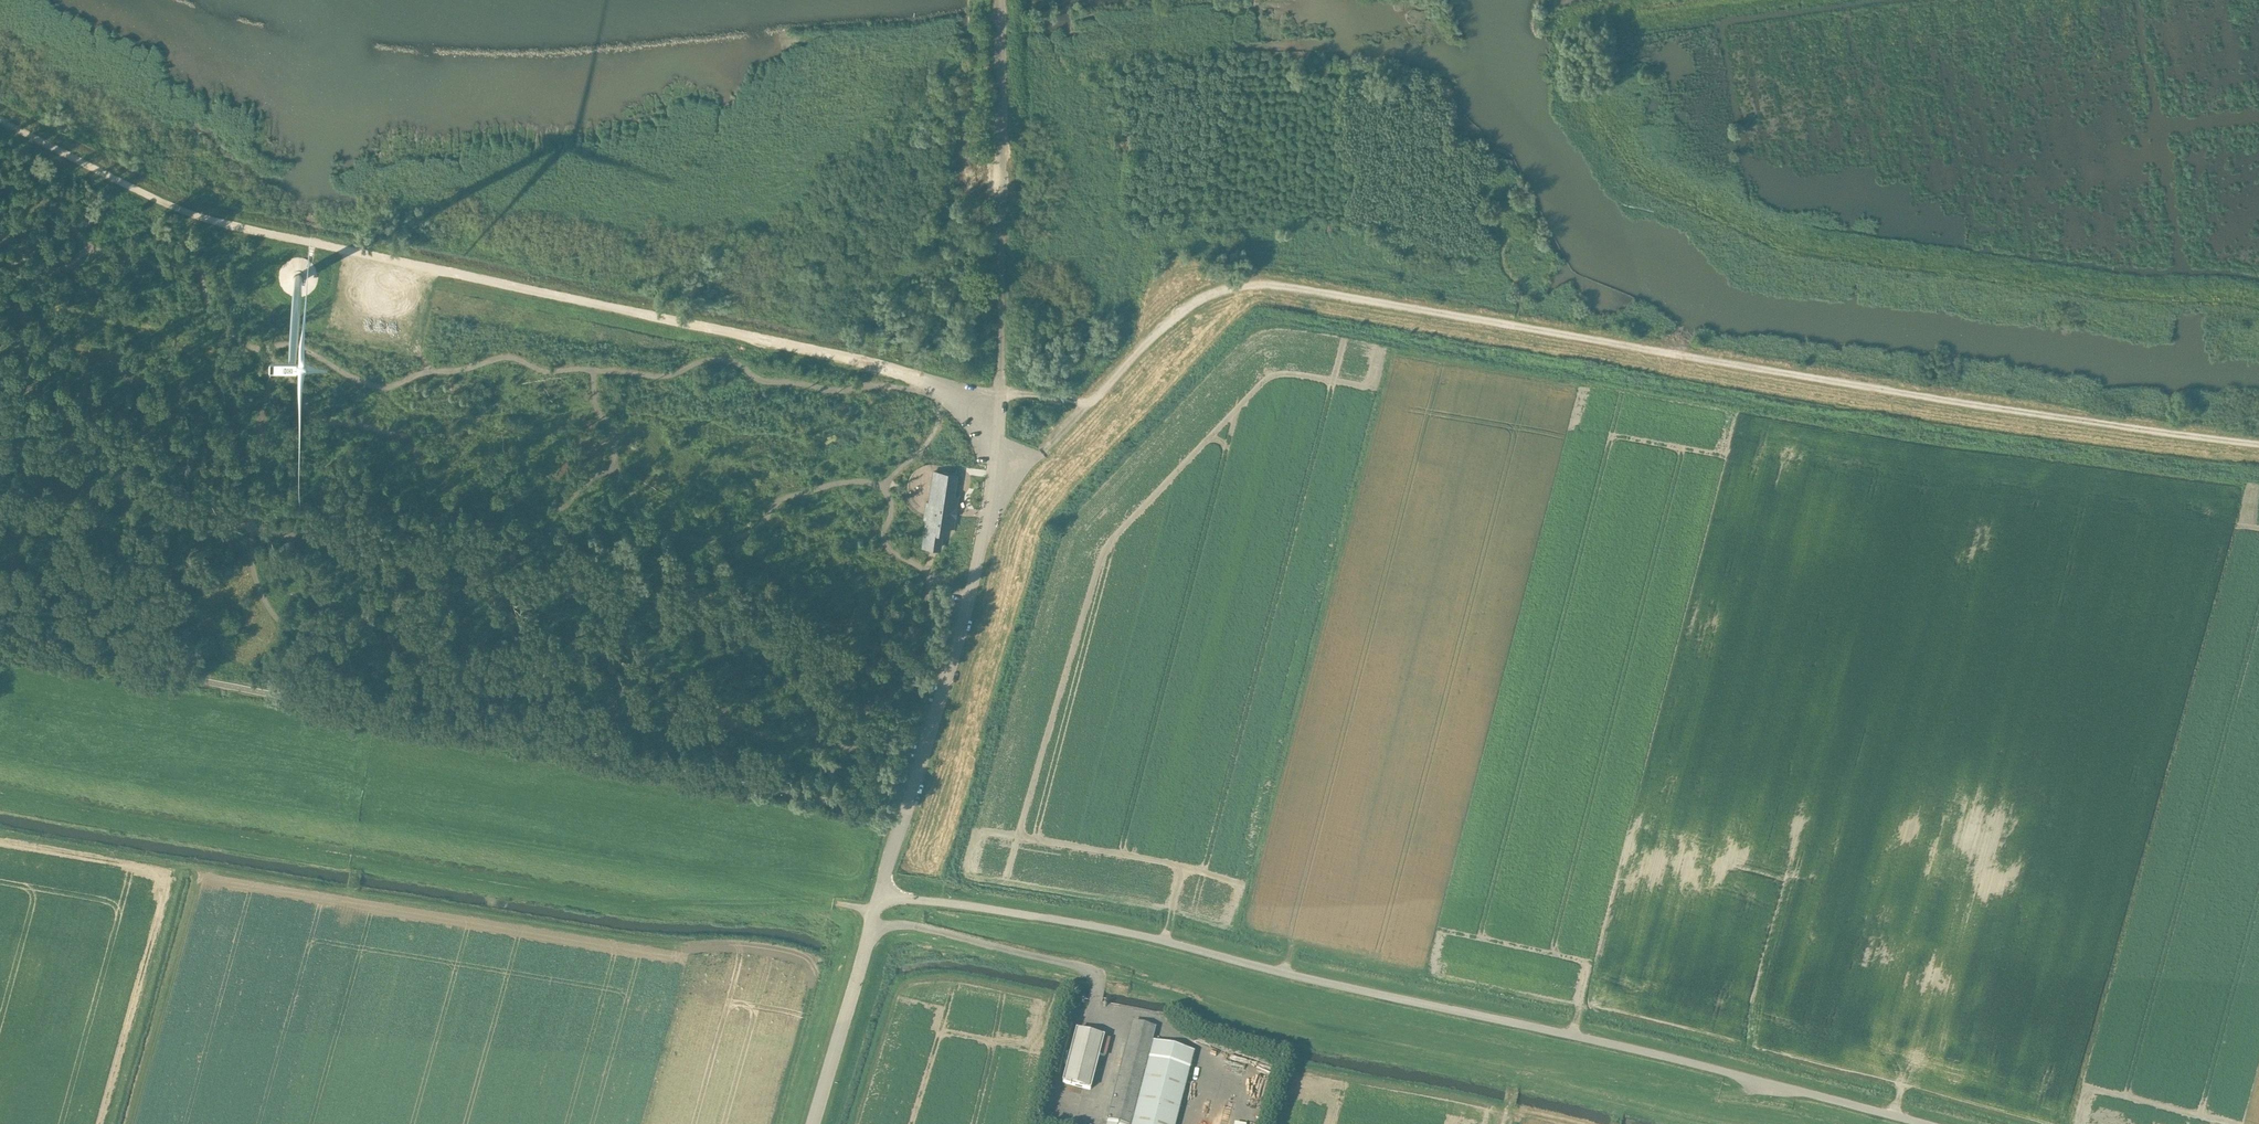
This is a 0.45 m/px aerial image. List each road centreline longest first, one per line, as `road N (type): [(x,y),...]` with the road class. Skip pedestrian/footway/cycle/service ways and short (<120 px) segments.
road 1 (track): [(2258,438),(1903,389),(1192,267),(1165,273),(1154,285),(1144,346)]
road 2 (unclassified): [(1921,1123),(1138,935),(879,897)]
road 3 (track): [(875,912),(811,899),(607,899),(0,791)]
road 4 (track): [(1094,976),(1123,976),(1284,1026),(1516,1074),(1721,1096),(1745,1095),(1765,1083)]
road 5 (residential): [(879,897),(979,553),(1001,370)]
road 6 (unclassified): [(812,1123),(879,897)]

